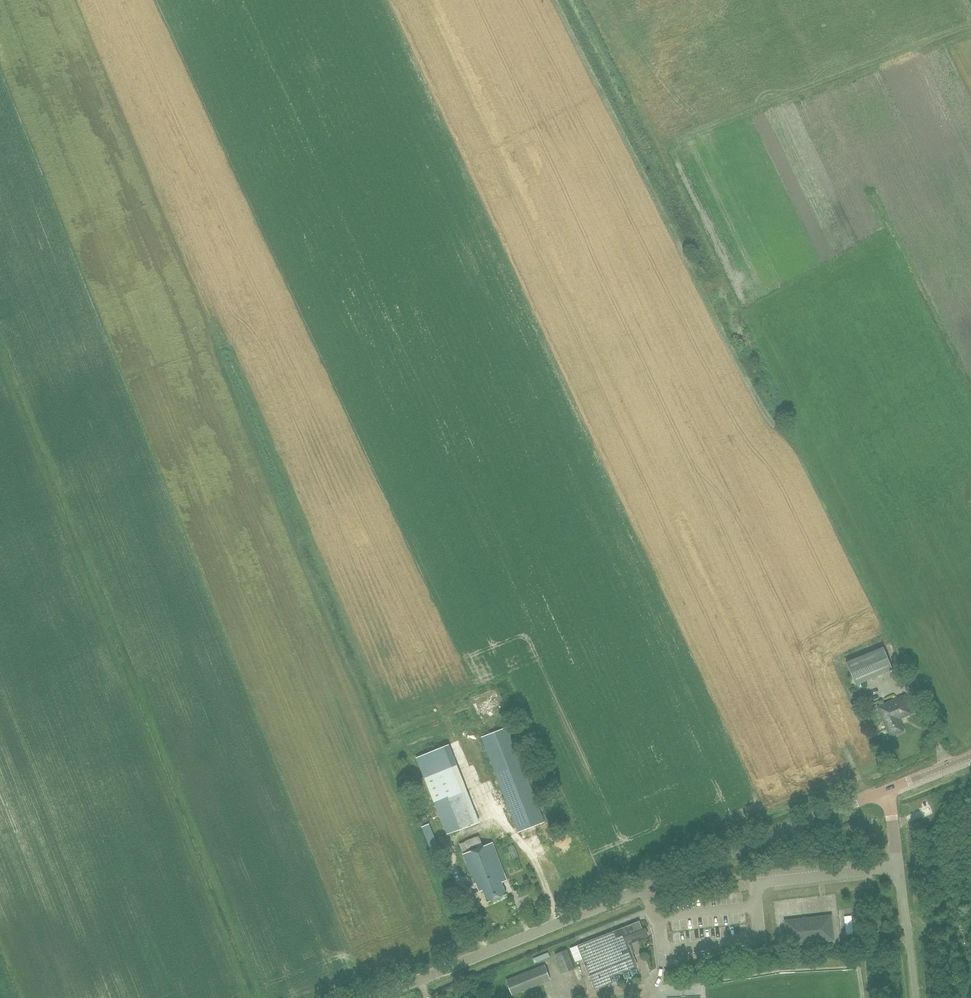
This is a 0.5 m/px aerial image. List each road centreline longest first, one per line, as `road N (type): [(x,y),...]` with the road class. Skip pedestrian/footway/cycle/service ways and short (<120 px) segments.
road 1 (unclassified): [(373,997),(888,790)]
road 2 (unclassified): [(915,997),(888,790)]

